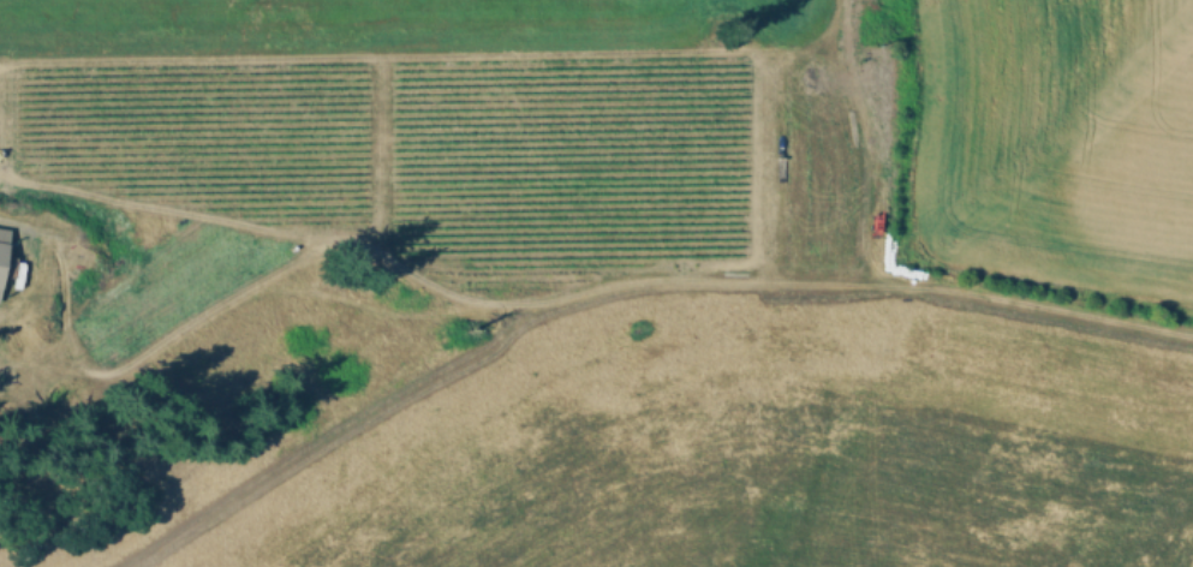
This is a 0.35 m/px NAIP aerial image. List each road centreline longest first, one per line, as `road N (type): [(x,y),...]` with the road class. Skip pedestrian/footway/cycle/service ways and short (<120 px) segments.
road 1 (track): [(0,219),(58,238),(78,395),(241,296),(284,279),(422,318),(645,276),(863,270),(1192,335)]
road 2 (track): [(830,0),(827,64),(863,149),(863,270)]

